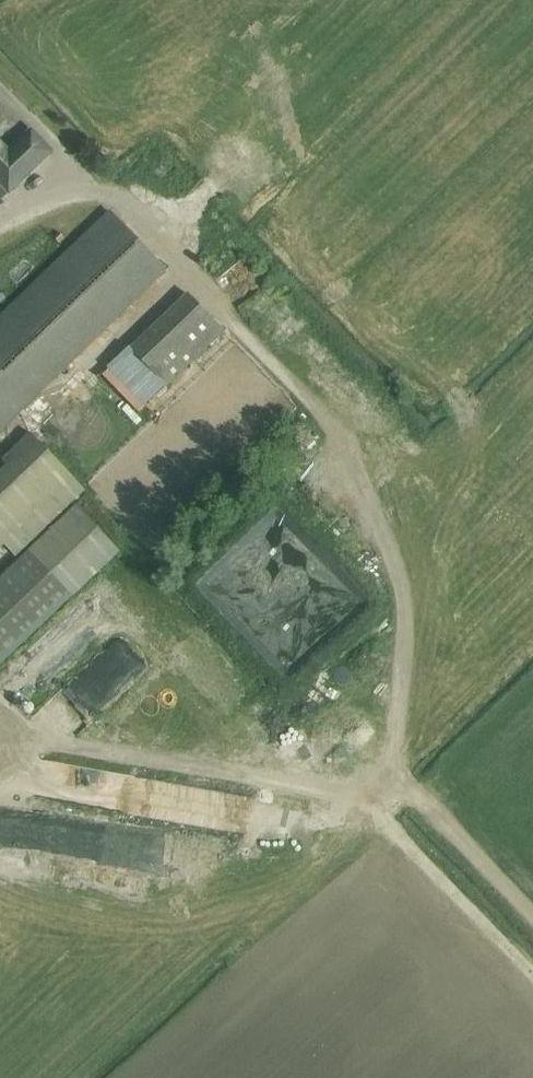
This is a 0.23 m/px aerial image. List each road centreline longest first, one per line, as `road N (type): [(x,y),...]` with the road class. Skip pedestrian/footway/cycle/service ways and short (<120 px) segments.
road 1 (track): [(21,719),(42,733),(375,804),(532,969)]
road 2 (track): [(326,413),(346,437),(401,573),(406,631),(396,760),(373,804)]

